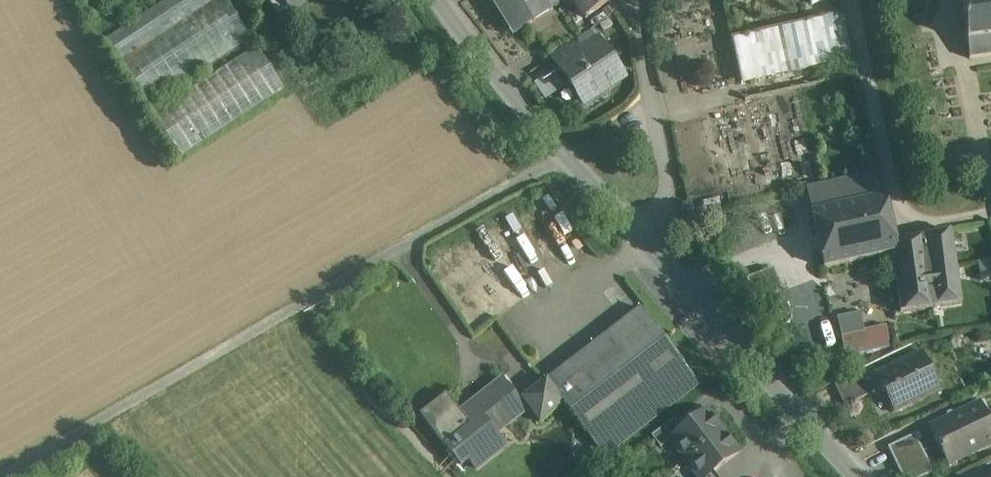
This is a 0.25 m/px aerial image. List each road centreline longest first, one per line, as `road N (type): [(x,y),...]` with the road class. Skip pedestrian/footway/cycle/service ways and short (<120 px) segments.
road 1 (track): [(5,476),(563,157)]
road 2 (tertiary): [(652,244),(563,157),(438,0)]
road 3 (tertiary): [(859,476),(652,244)]
road 4 (residential): [(646,0),(641,36),(675,181),(652,244)]

